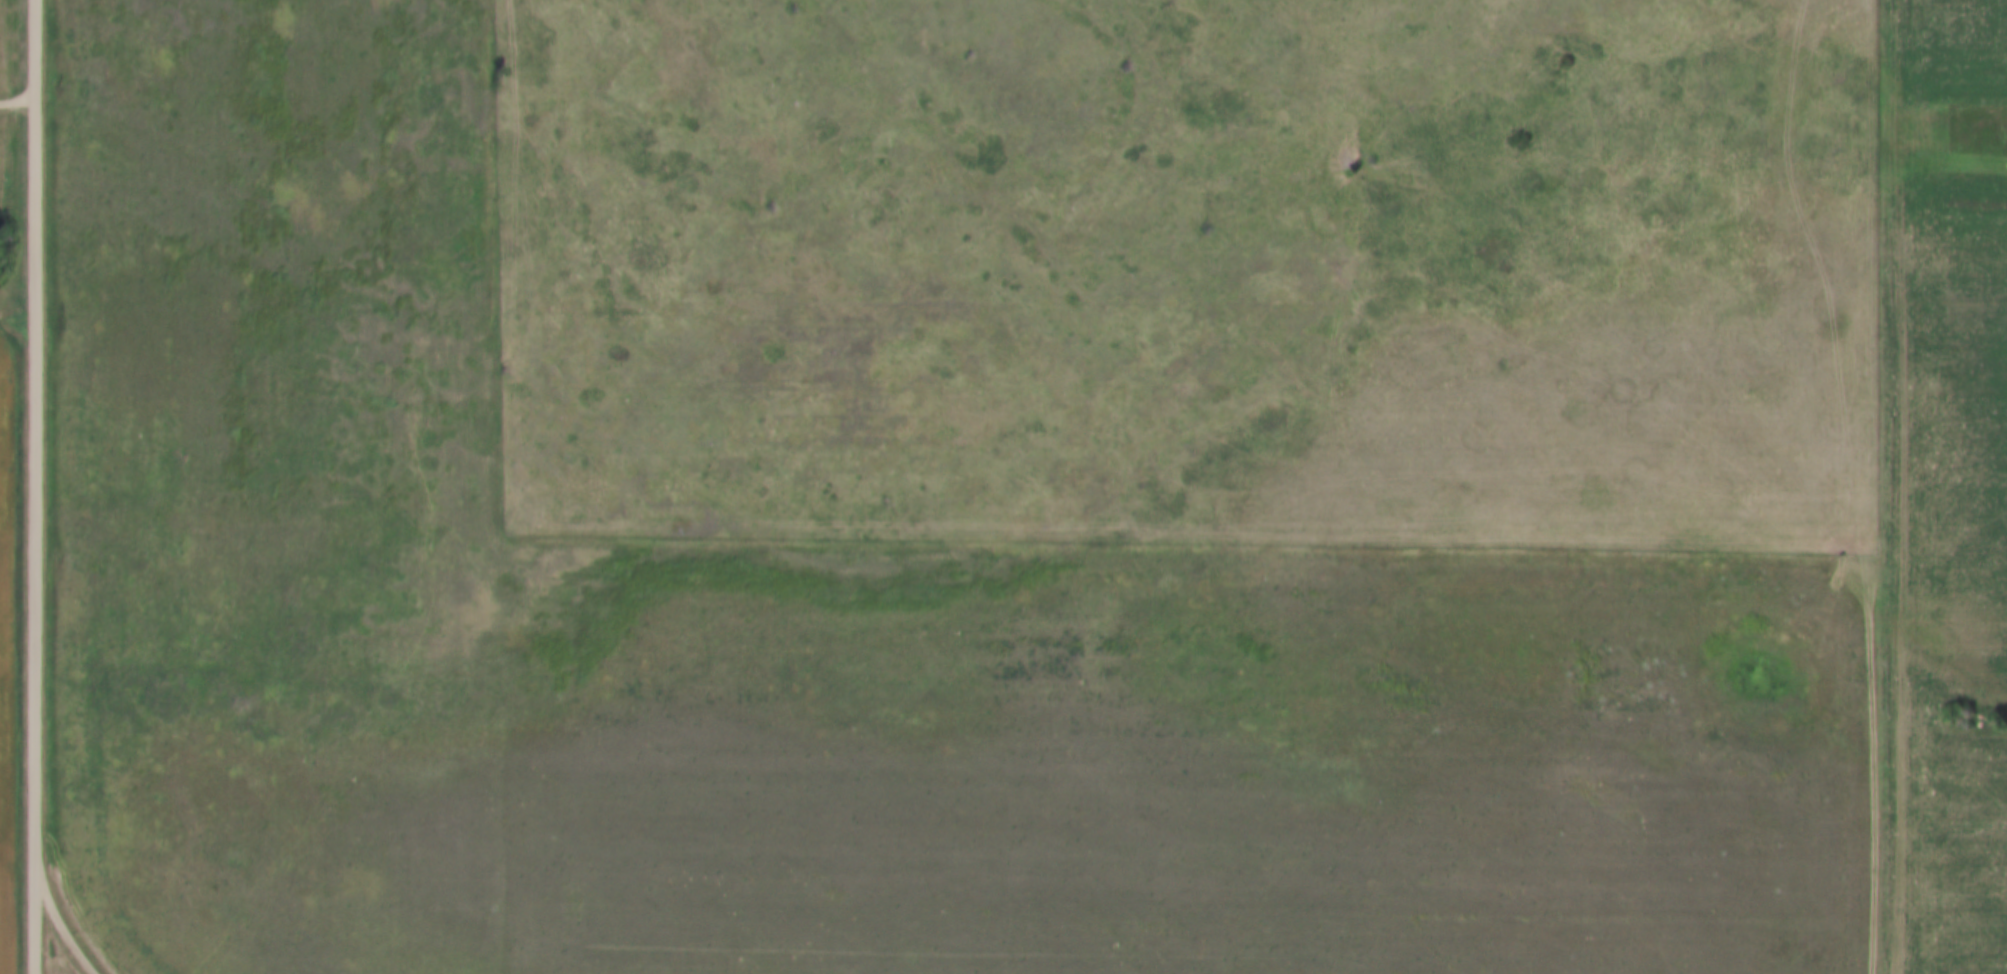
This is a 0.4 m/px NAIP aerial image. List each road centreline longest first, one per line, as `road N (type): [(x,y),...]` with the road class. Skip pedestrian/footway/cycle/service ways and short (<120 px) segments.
road 1 (residential): [(35,973),(35,0)]

